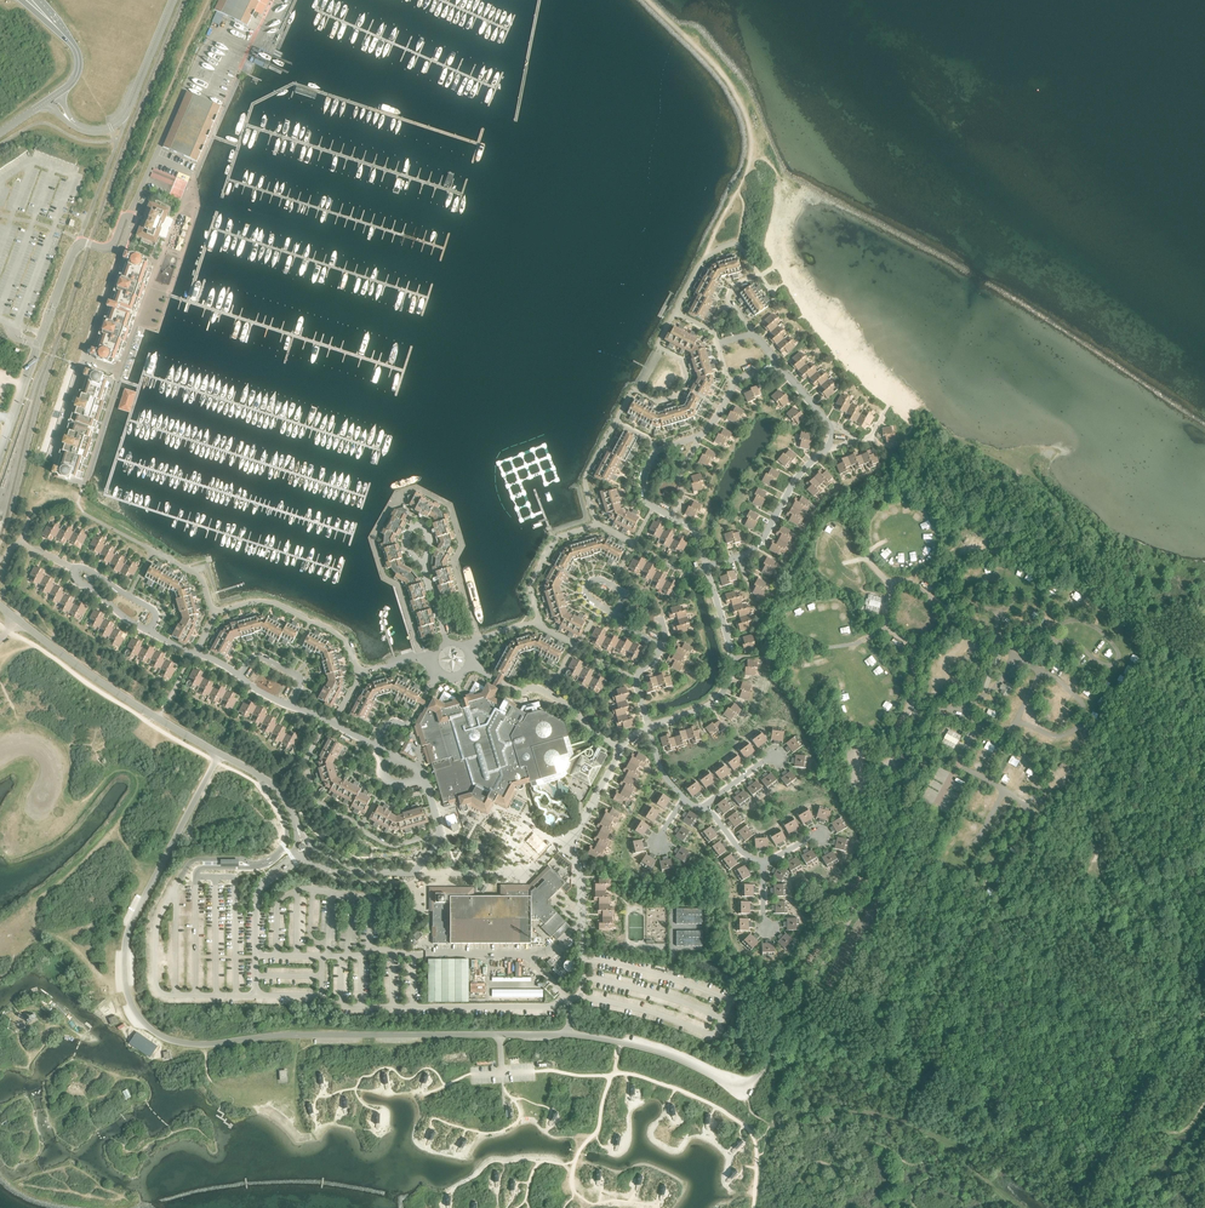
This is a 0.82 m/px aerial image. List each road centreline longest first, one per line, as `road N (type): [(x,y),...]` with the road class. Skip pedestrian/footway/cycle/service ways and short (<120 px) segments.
road 1 (unclassified): [(296,824),(270,783),(122,697),(0,606)]
road 2 (track): [(536,1072),(648,1078),(729,1115),(755,1145),(753,1207)]
road 3 (track): [(737,1087),(772,1125),(819,1125),(853,1111),(904,1119),(958,1147)]
road 4 (tertiary): [(71,123),(96,131),(123,118),(173,0)]
road 5 (track): [(580,1207),(575,1162),(598,1129),(620,1042)]
road 6 (unclassified): [(0,453),(51,312)]
road 7 (track): [(909,580),(959,546),(970,518),(1010,475)]

